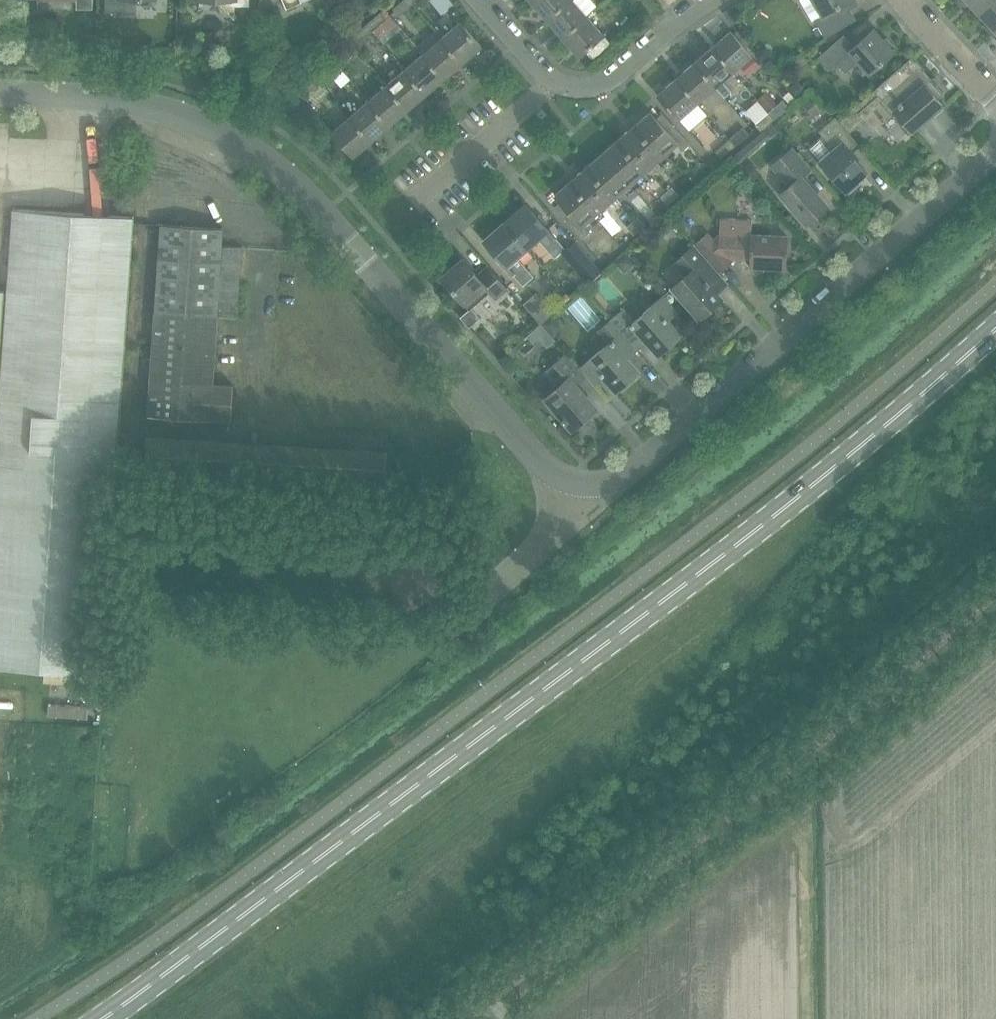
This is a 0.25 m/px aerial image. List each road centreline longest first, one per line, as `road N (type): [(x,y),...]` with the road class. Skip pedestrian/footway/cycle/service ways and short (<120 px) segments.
road 1 (secondary): [(91,1018),(264,899),(746,536),(995,329)]
road 2 (residential): [(583,512),(302,191),(245,146),(150,107),(0,99)]
road 3 (tertiary): [(448,1018),(823,732),(995,584)]
road 4 (residential): [(583,512),(995,151)]
road 5 (residential): [(718,0),(600,86),(550,80)]
road 6 (residential): [(419,197),(550,80)]
road 7 (residential): [(468,608),(583,512)]
road 8 (residential): [(995,97),(903,0)]

